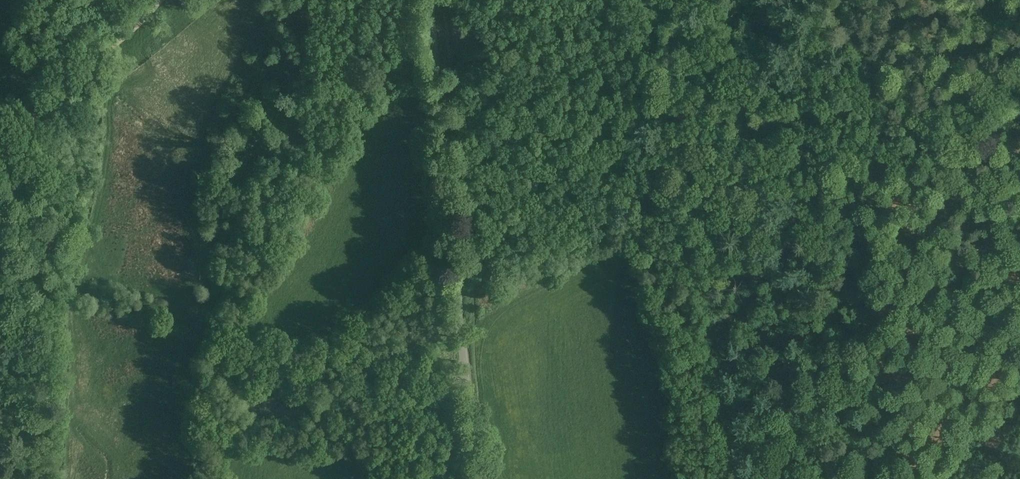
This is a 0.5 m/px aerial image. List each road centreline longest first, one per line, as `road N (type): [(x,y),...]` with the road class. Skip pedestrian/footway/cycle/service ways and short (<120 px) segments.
road 1 (track): [(803,478),(798,404),(812,302),(846,208),(875,163),(848,0)]
road 2 (tertiary): [(479,478),(430,0)]
road 3 (track): [(0,154),(162,0)]

